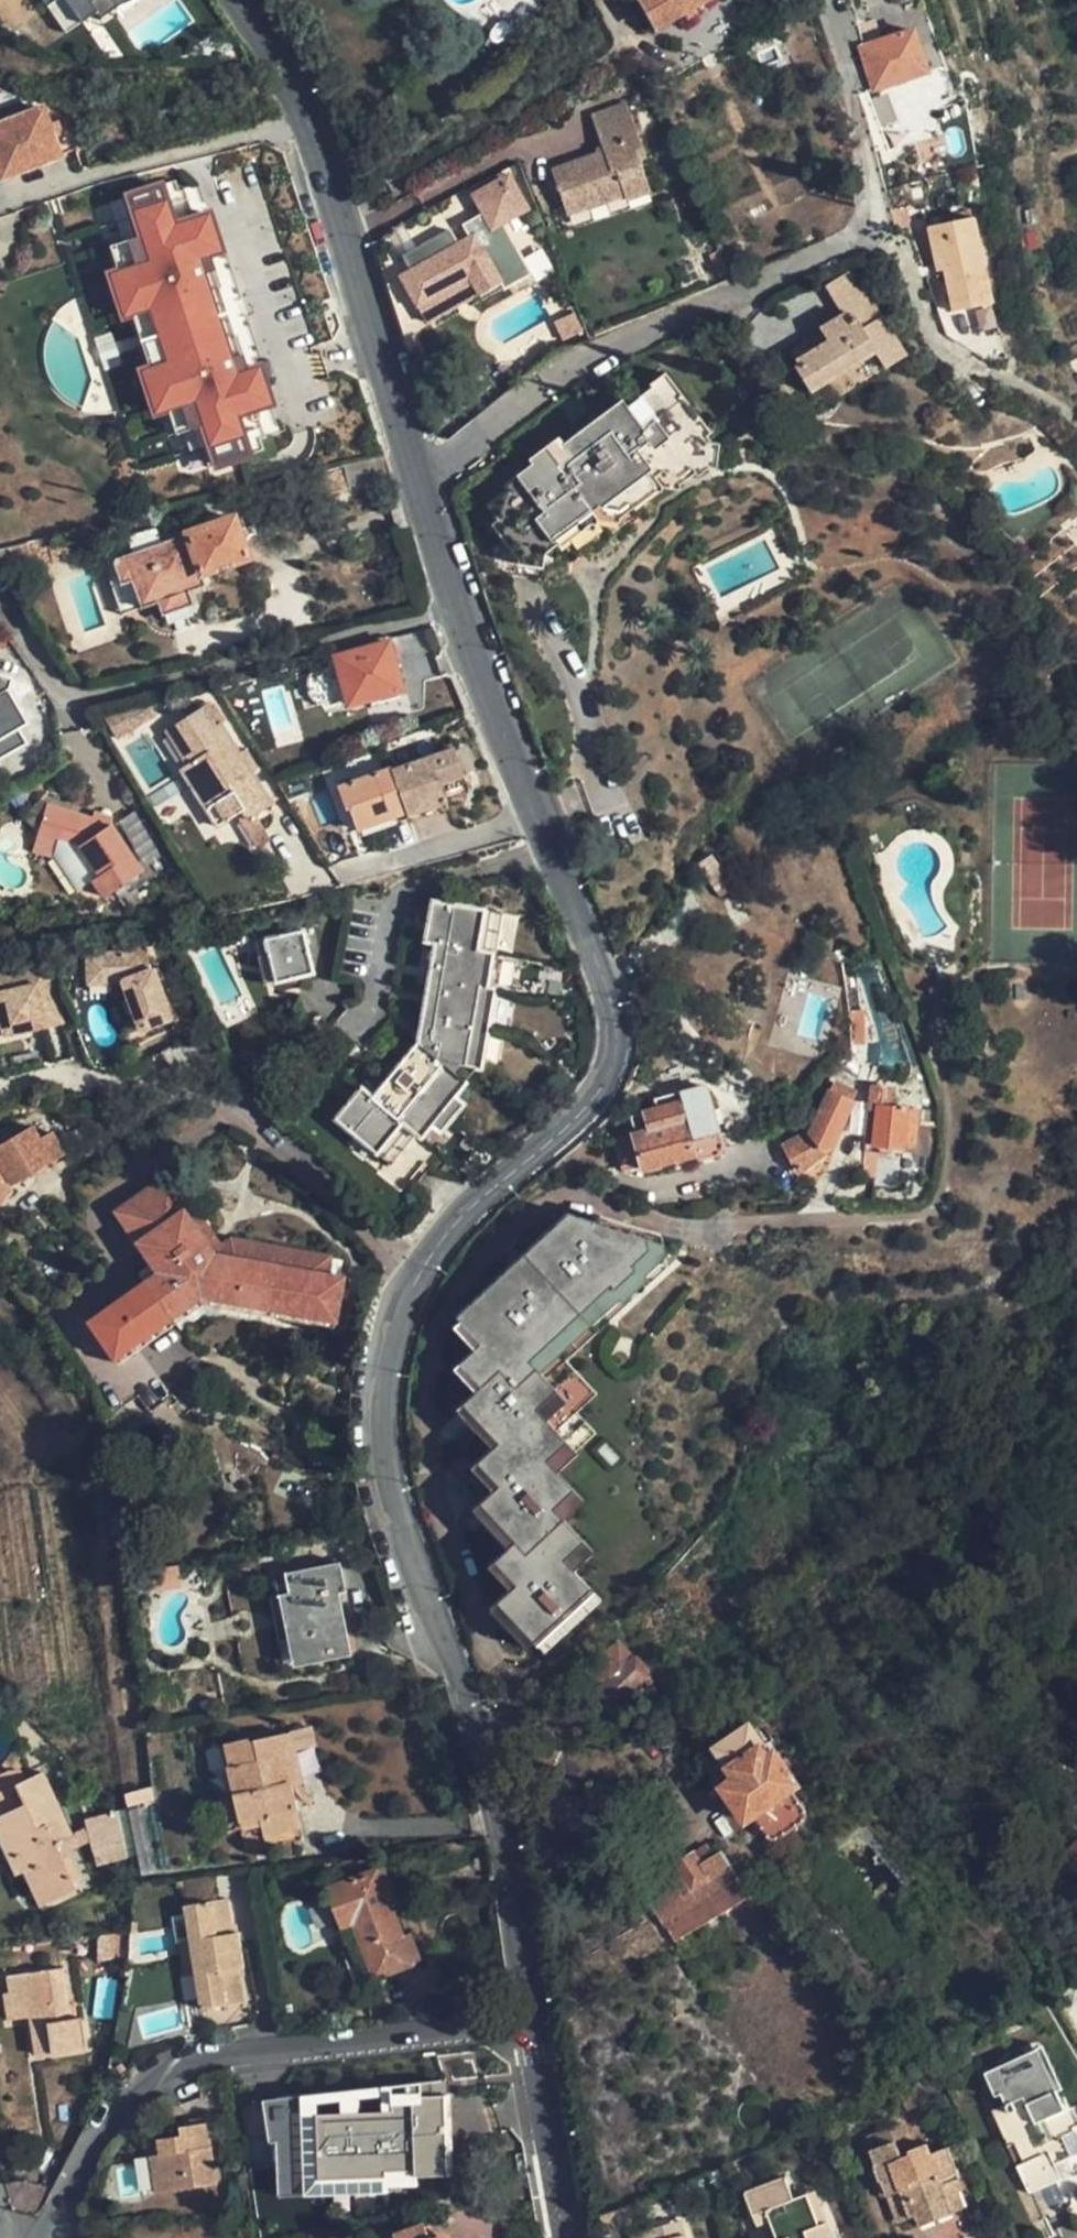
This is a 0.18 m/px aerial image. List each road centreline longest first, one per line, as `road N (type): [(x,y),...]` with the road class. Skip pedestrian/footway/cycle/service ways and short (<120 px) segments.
road 1 (tertiary): [(462,612),(488,705),(615,1031),(613,1059),(586,1106),(438,1243),(406,1300),(387,1378),(396,1504),(472,1716),(530,2016)]
road 2 (residential): [(530,2016),(243,2054),(151,2081),(104,2122),(41,2229),(25,2237)]
road 3 (residential): [(462,612),(86,697),(65,694),(13,615),(0,610)]
road 4 (tertiary): [(308,122),(462,612)]
road 5 (residential): [(308,122),(0,198)]
road 6 (tertiary): [(530,2016),(566,2237)]
road 7 (tertiary): [(237,0),(293,83),(308,122)]

